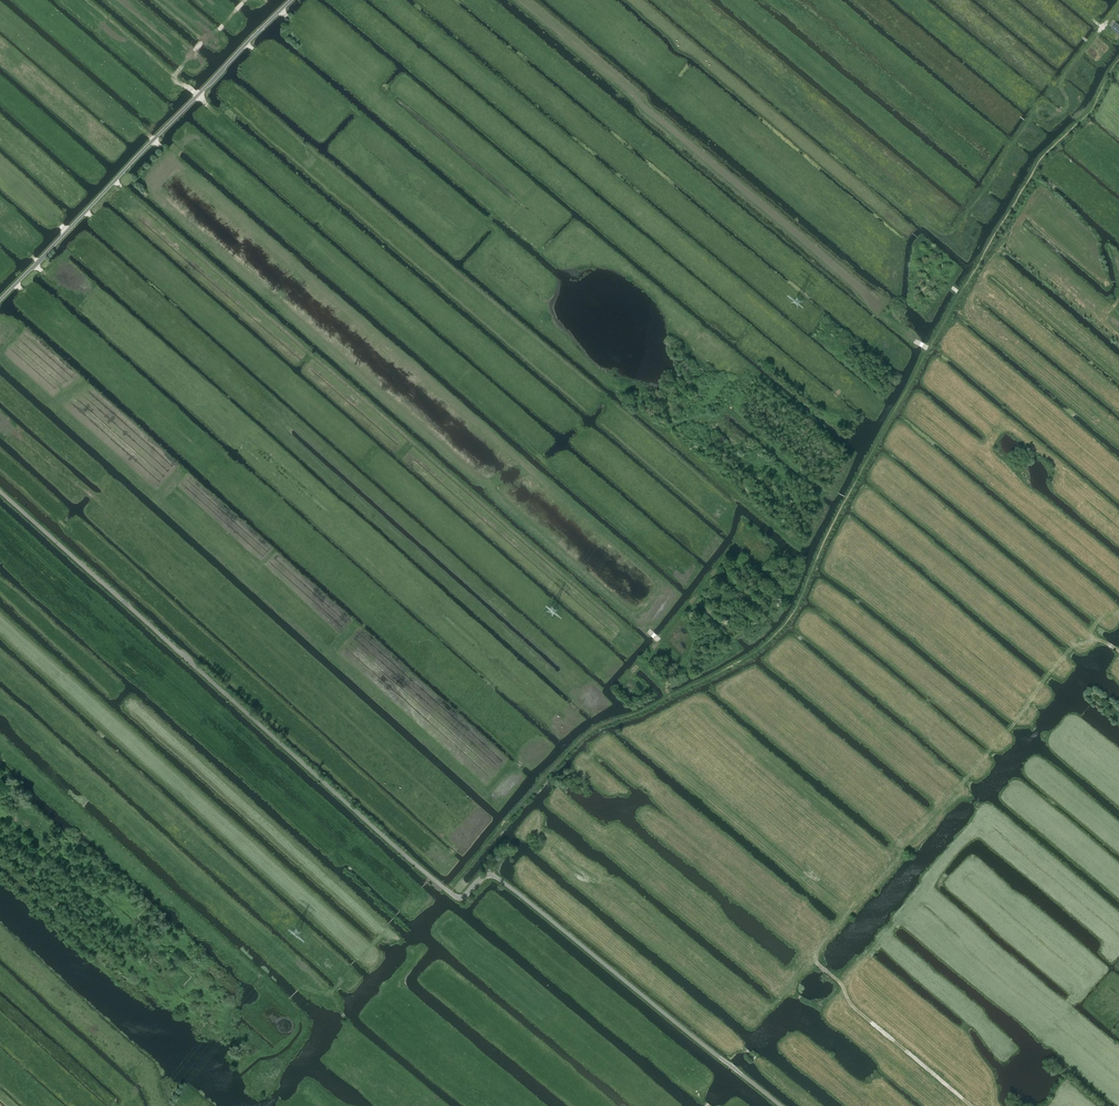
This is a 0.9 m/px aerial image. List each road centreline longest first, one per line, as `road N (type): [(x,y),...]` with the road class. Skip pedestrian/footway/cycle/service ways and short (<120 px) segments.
road 1 (track): [(1097,641),(1071,649),(954,796),(821,944),(816,960),(857,1009),(971,1105)]
road 2 (unclassified): [(0,300),(291,0)]

